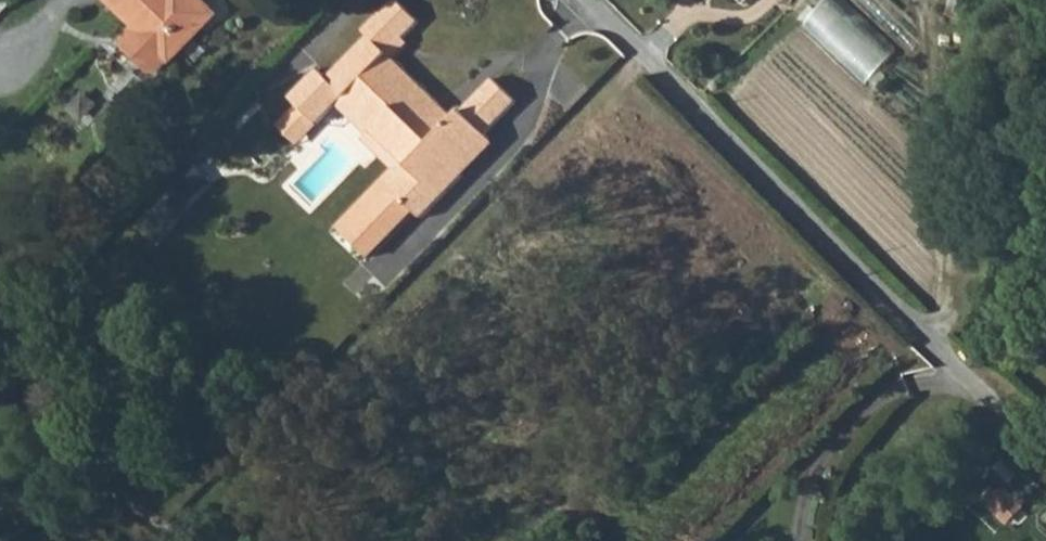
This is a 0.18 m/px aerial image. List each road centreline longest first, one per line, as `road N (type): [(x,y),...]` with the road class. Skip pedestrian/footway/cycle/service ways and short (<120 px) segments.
road 1 (unclassified): [(596,0),(955,363)]
road 2 (unclassified): [(1045,451),(955,363)]

